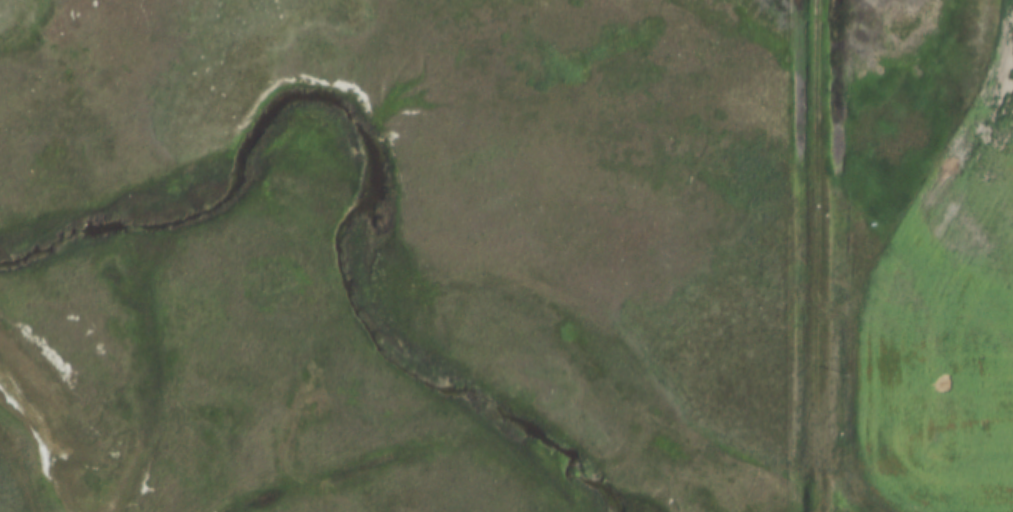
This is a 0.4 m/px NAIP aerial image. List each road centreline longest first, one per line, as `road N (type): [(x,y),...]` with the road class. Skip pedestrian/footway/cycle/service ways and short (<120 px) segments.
road 1 (track): [(815,511),(816,0)]

